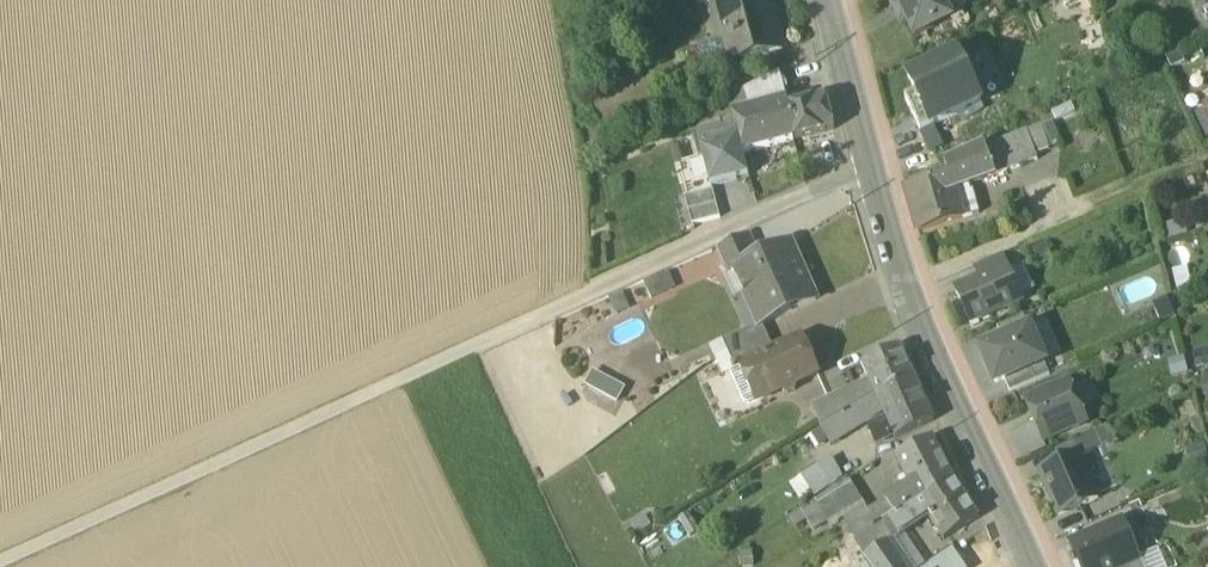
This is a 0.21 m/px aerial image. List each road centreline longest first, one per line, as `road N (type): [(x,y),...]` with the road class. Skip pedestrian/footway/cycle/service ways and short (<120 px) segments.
road 1 (track): [(872,165),(0,560)]
road 2 (tertiary): [(1035,566),(933,345),(828,0)]

